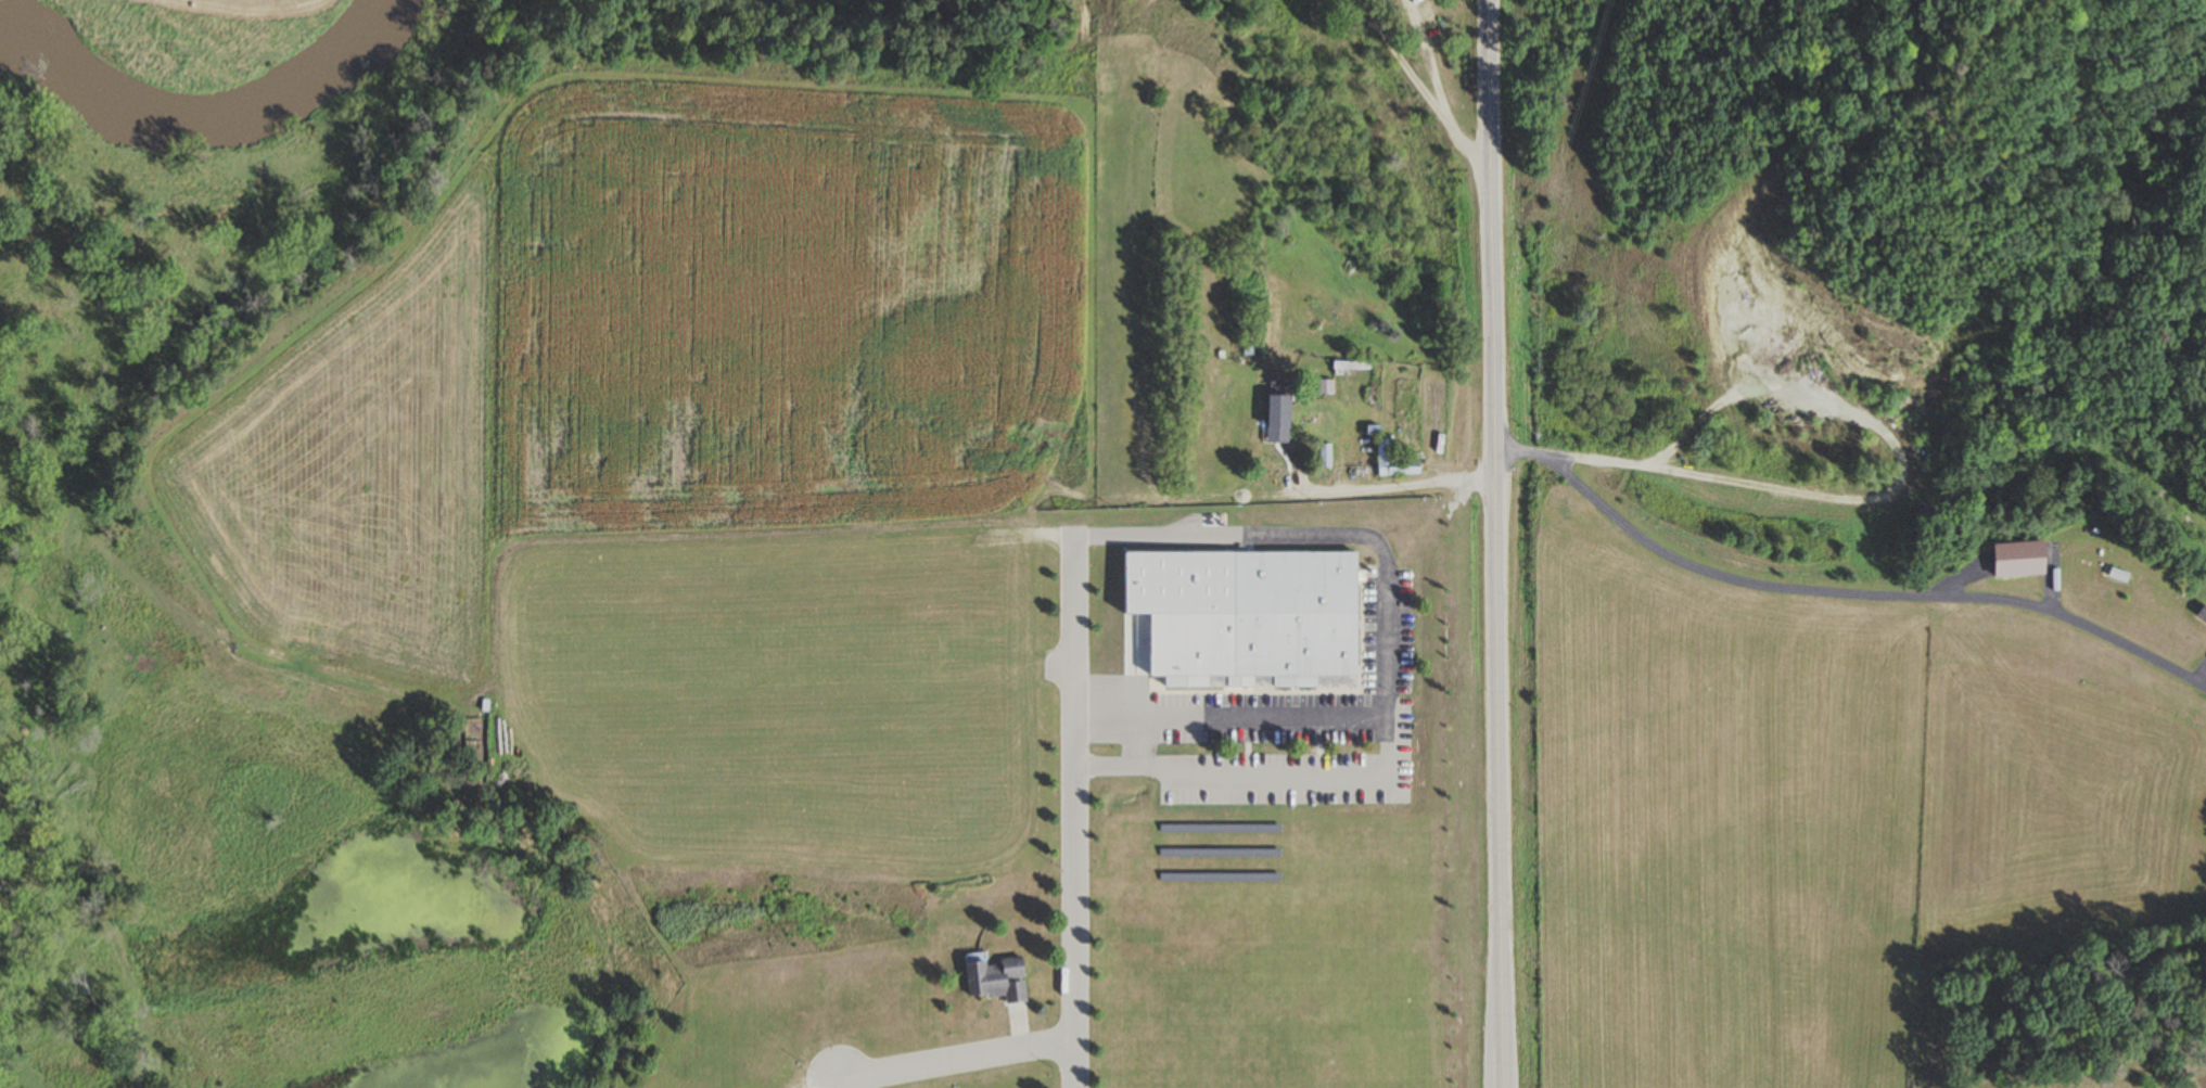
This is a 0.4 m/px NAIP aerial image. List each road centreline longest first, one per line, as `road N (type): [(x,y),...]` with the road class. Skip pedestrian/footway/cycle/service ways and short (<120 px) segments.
road 1 (primary): [(1504,1087),(1490,0)]
road 2 (residential): [(1496,453),(1563,462),(1618,526),(1681,565),(1763,585),(2013,602),(2067,617),(2205,697)]
road 3 (residential): [(1074,1087),(1073,535)]
road 4 (residential): [(841,1080),(1073,1042)]

